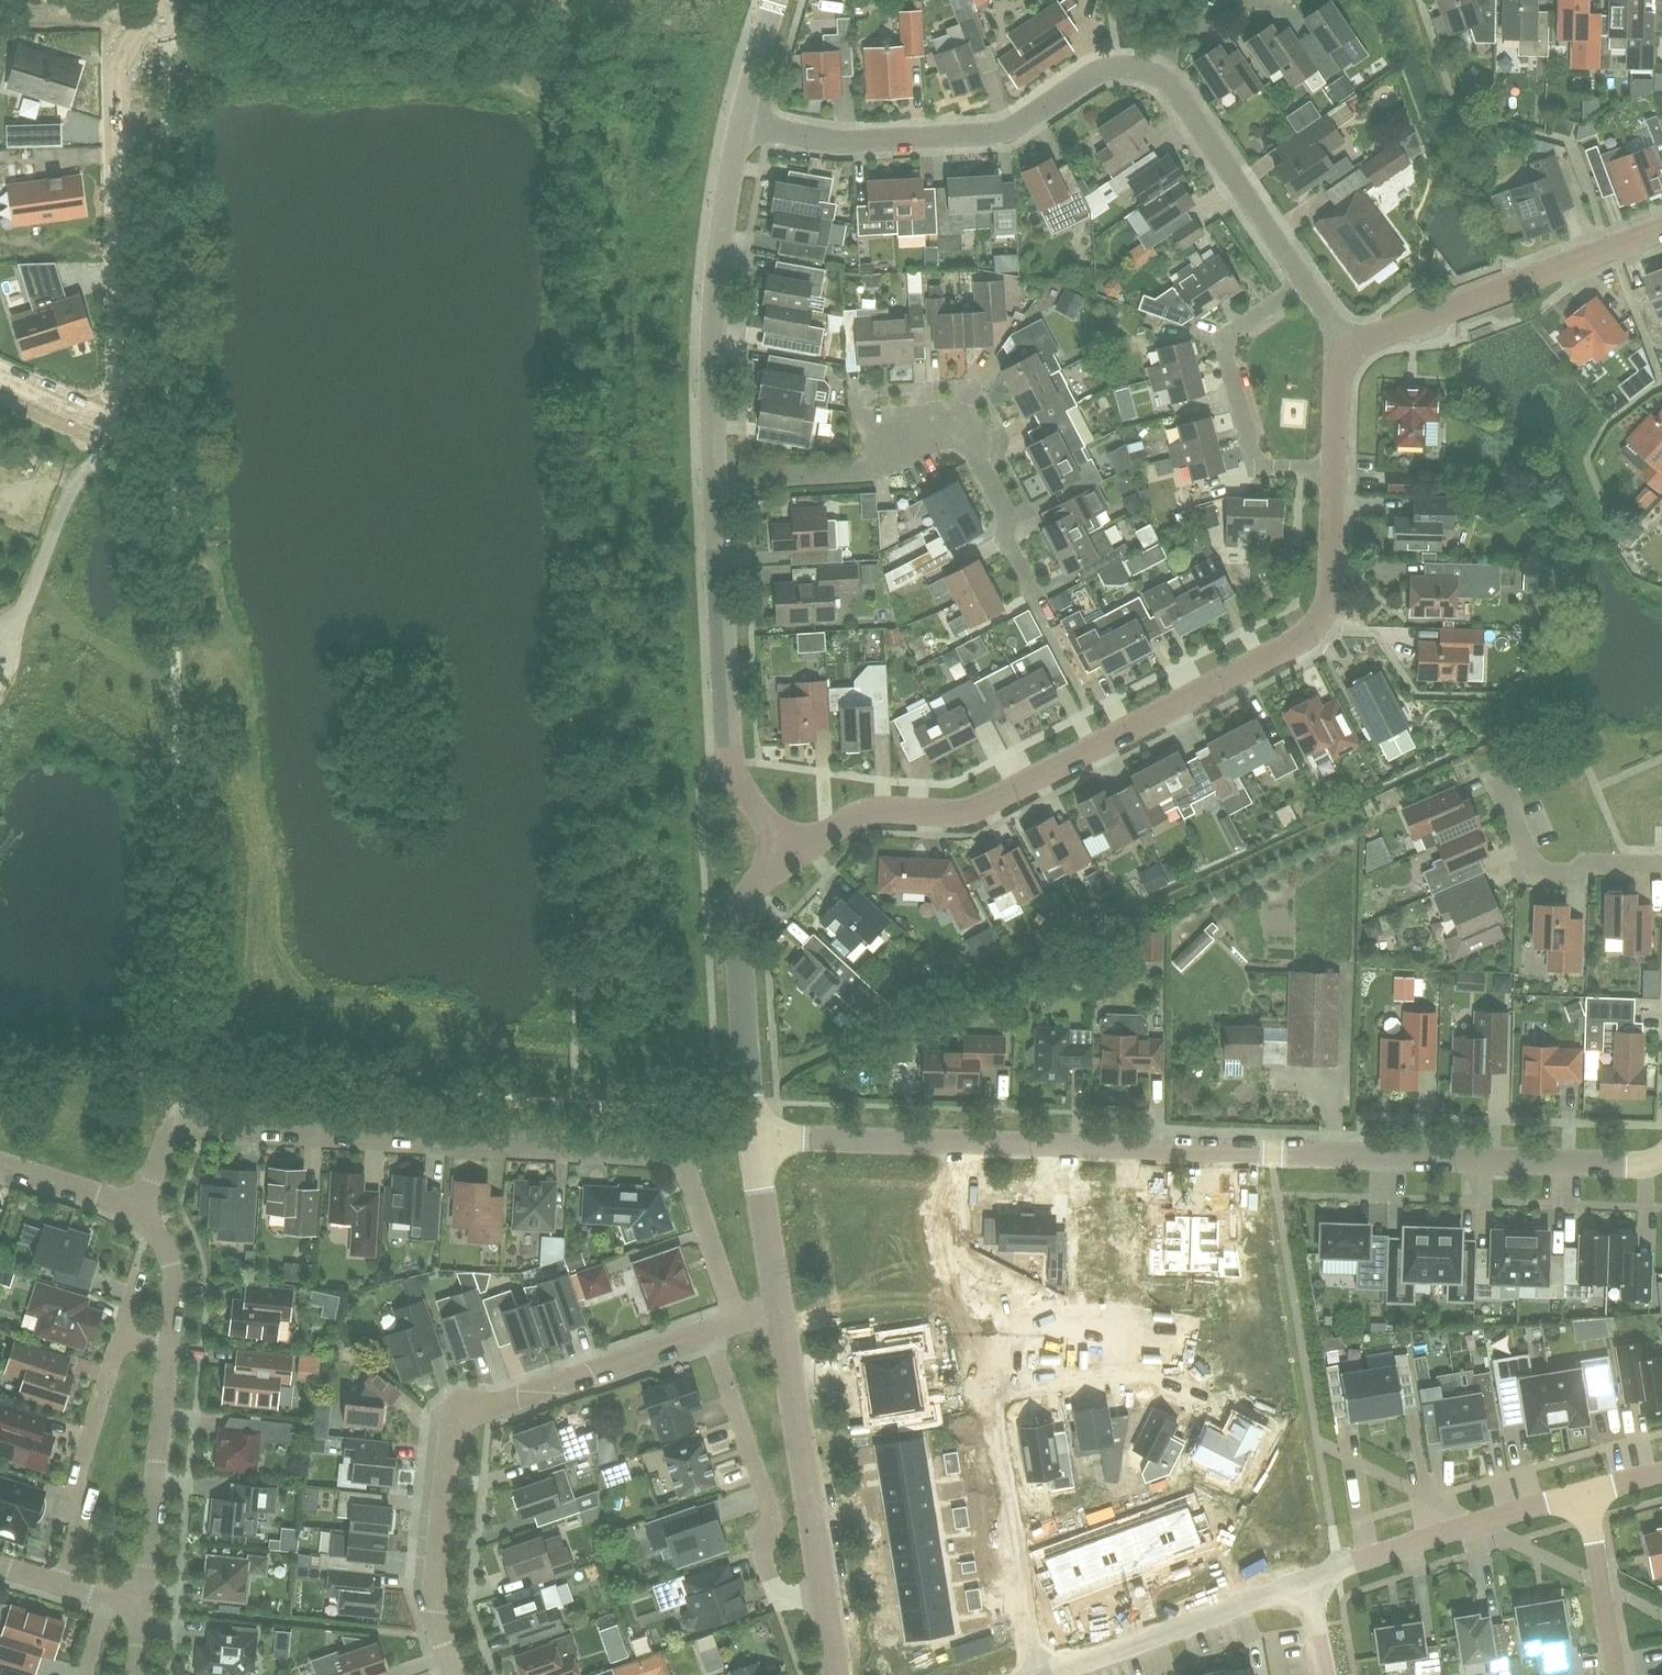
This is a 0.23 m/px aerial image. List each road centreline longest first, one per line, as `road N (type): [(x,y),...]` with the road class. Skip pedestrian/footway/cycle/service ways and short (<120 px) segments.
road 1 (track): [(180,1060),(574,1080),(574,512),(557,42),(164,35)]
road 2 (residential): [(1661,1157),(1623,1165),(755,1137)]
road 3 (residential): [(738,1322),(684,1168),(661,1147),(196,1122),(166,1139),(138,1208)]
road 4 (residential): [(790,855),(856,815),(971,810),(1299,640),(1328,605),(1335,469)]
road 5 (residential): [(154,9),(116,60),(125,380),(115,421),(0,370)]
road 6 (residential): [(709,1332),(458,1423),(447,1450),(434,1610),(455,1674)]
road 7 (residential): [(1044,612),(968,440),(951,429),(911,433),(869,471),(716,479)]
road 8 (residential): [(1148,70),(1095,72),(997,133),(842,142),(744,123)]
road 9 (residential): [(790,855),(732,764),(716,479)]
road 10 (residential): [(716,479),(710,366),(719,253),(744,123)]
road 11 (residential): [(1661,230),(1342,347)]
road 12 (residential): [(709,1332),(773,1520),(763,1545),(779,1603),(824,1592)]
road 13 (residential): [(1335,469),(1256,463),(1226,353),(1233,333),(1304,282)]
road 14 (residential): [(755,1137),(739,924),(753,888),(790,855)]
road 15 (residential): [(1308,1580),(1586,1493)]
road 16 (residential): [(995,1394),(1037,1674)]
road 17 (residential): [(824,1592),(778,1315)]
road 18 (residential): [(1051,1674),(1308,1580)]
road 19 (residential): [(1304,282),(1174,87),(1148,70)]
road 20 (residential): [(141,1606),(168,1347)]
road 21 (residential): [(61,1584),(84,1509),(78,1473),(120,1338)]
road 22 (residential): [(1661,866),(1586,864),(1568,874),(1538,874),(1494,770)]
road 23 (residential): [(995,1394),(1119,1376),(1199,1401)]
road 24 (track): [(175,694),(70,625),(34,579)]
road 25 (residential): [(1616,1674),(1586,1493)]
road 26 (residential): [(778,1315),(755,1137)]
road 27 (residential): [(168,1347),(173,1276),(167,1249),(138,1208)]
road 28 (residential): [(0,1163),(138,1208)]
road 29 (residential): [(1148,70),(1232,1),(1260,0)]
road 30 (residential): [(744,123),(777,0)]
road 31 (residential): [(1335,469),(1342,347)]

